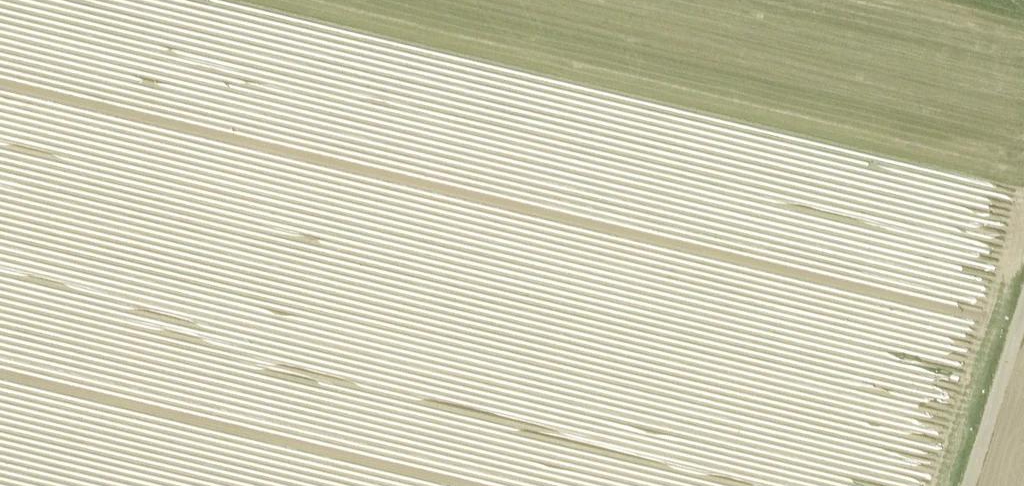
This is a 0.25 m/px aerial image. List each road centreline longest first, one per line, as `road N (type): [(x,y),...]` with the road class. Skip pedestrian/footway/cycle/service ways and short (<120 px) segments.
road 1 (track): [(973,485),(1023,322)]

